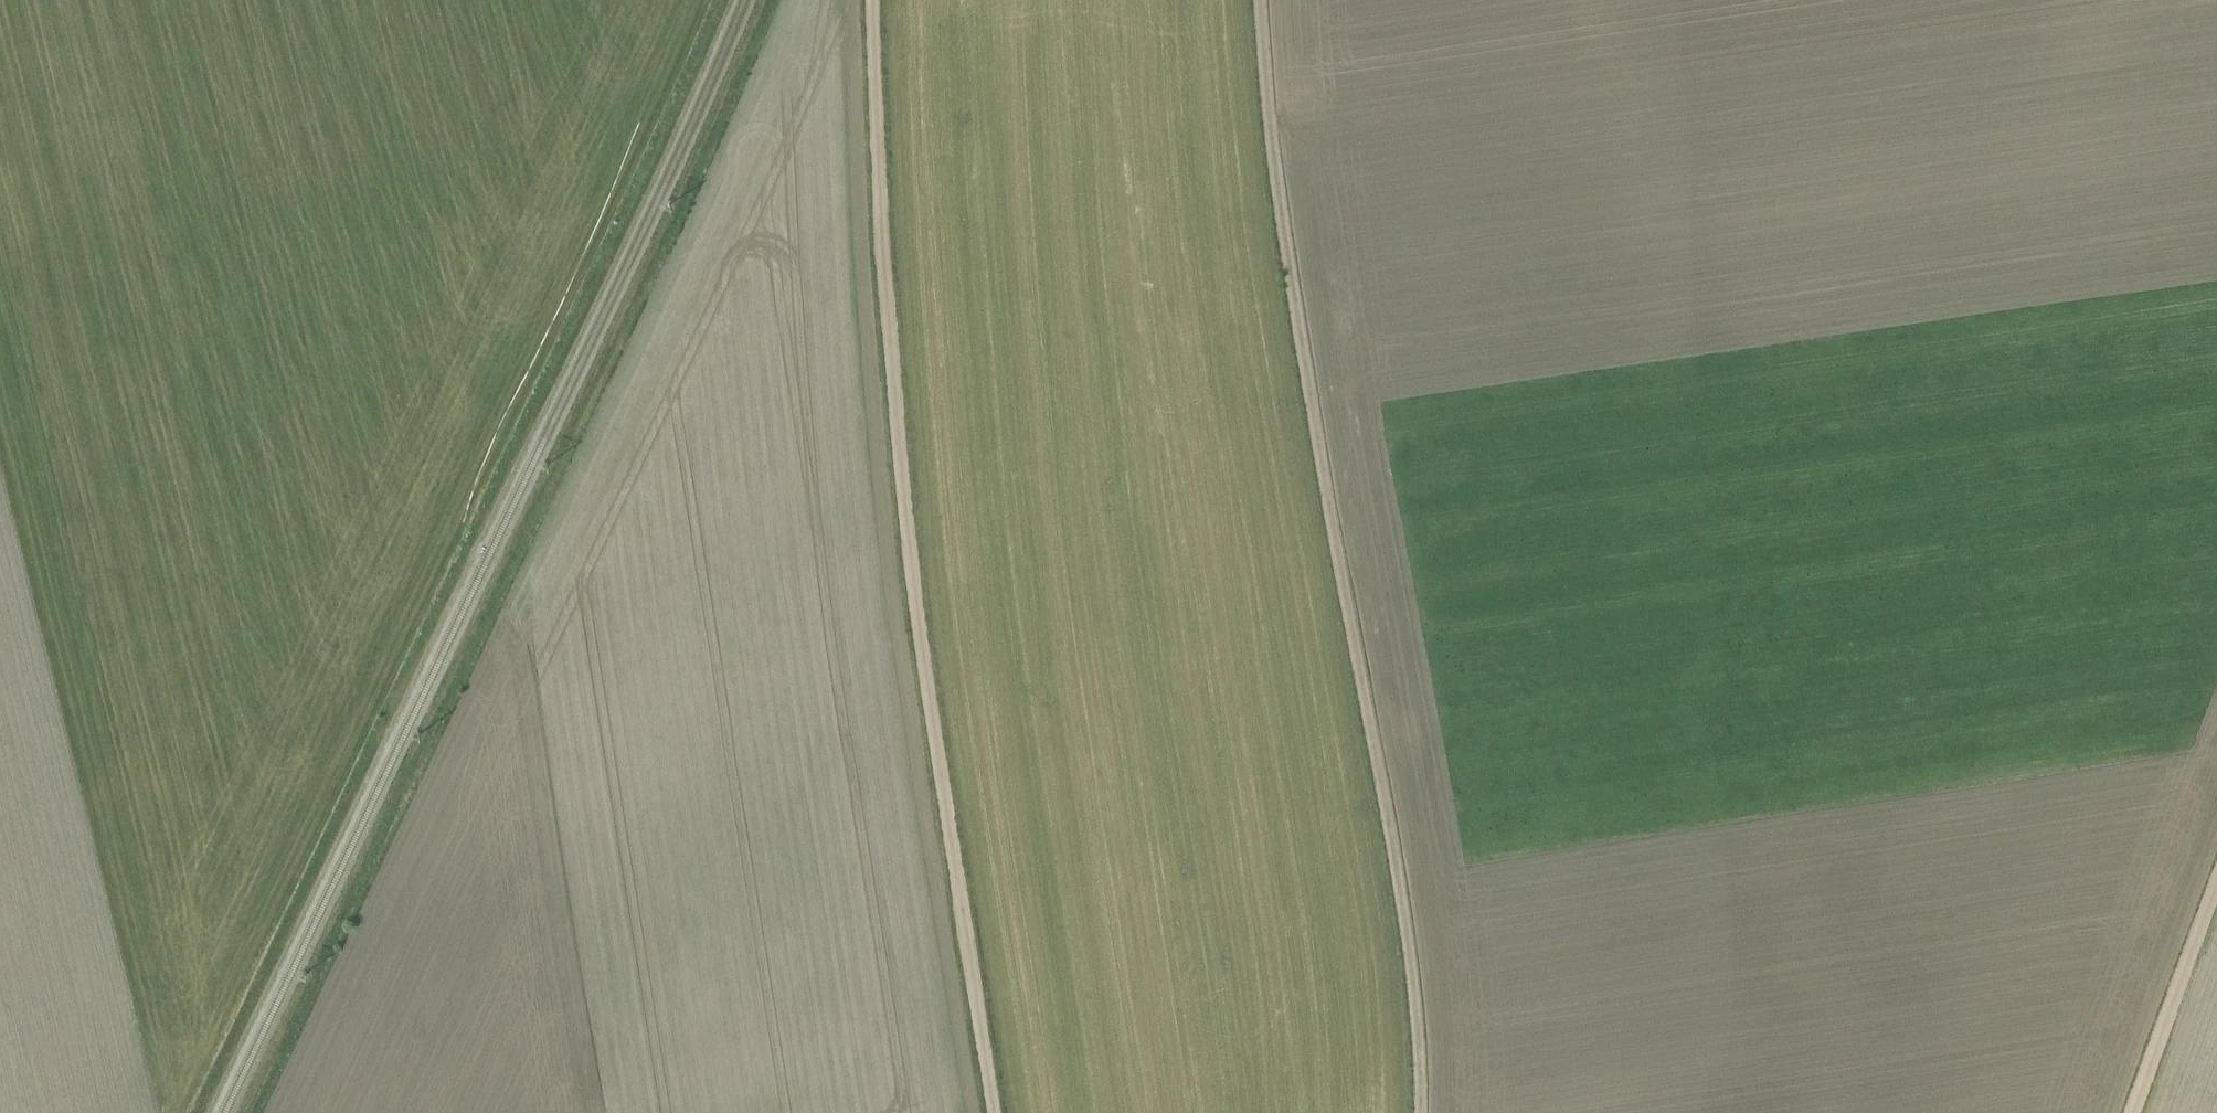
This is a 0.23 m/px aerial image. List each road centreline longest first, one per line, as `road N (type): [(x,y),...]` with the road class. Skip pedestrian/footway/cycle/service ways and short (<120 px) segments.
road 1 (track): [(1424,1112),(1404,920),(1279,244),(1257,0)]
road 2 (track): [(990,1112),(886,394),(871,0)]
road 3 (track): [(2135,1112),(2216,888)]

